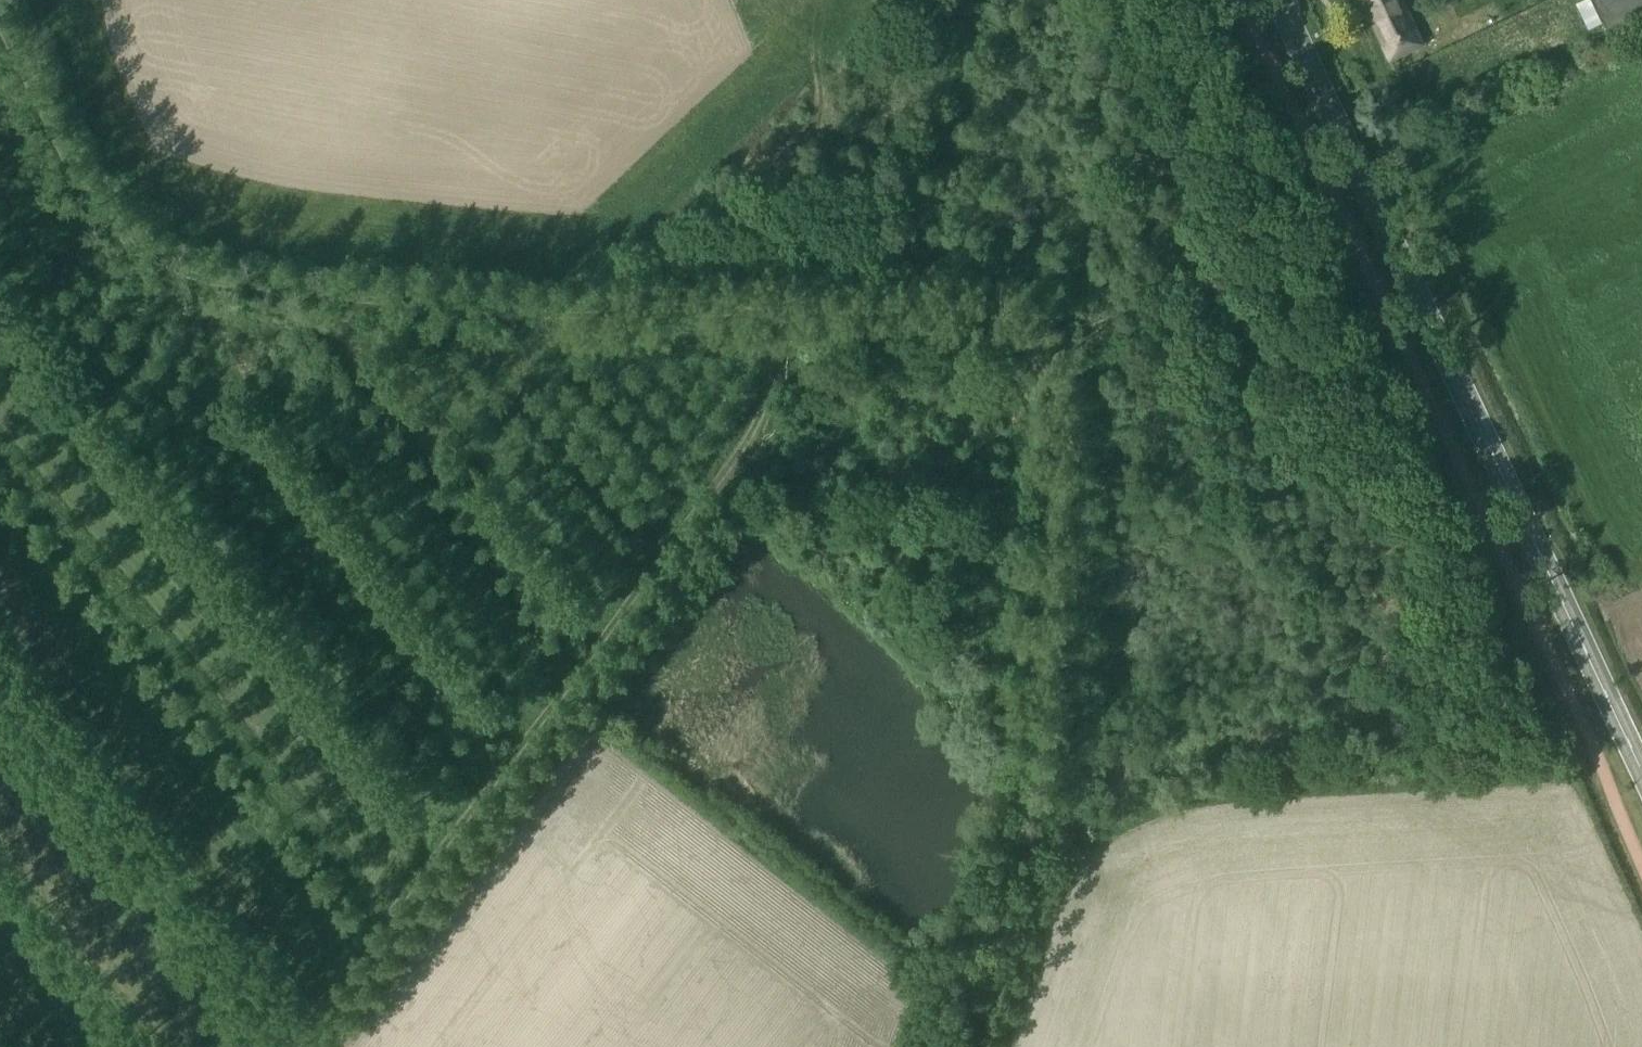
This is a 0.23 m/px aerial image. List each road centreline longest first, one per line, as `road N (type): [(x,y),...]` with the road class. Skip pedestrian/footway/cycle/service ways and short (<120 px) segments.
road 1 (primary): [(1641,774),(1277,0)]

